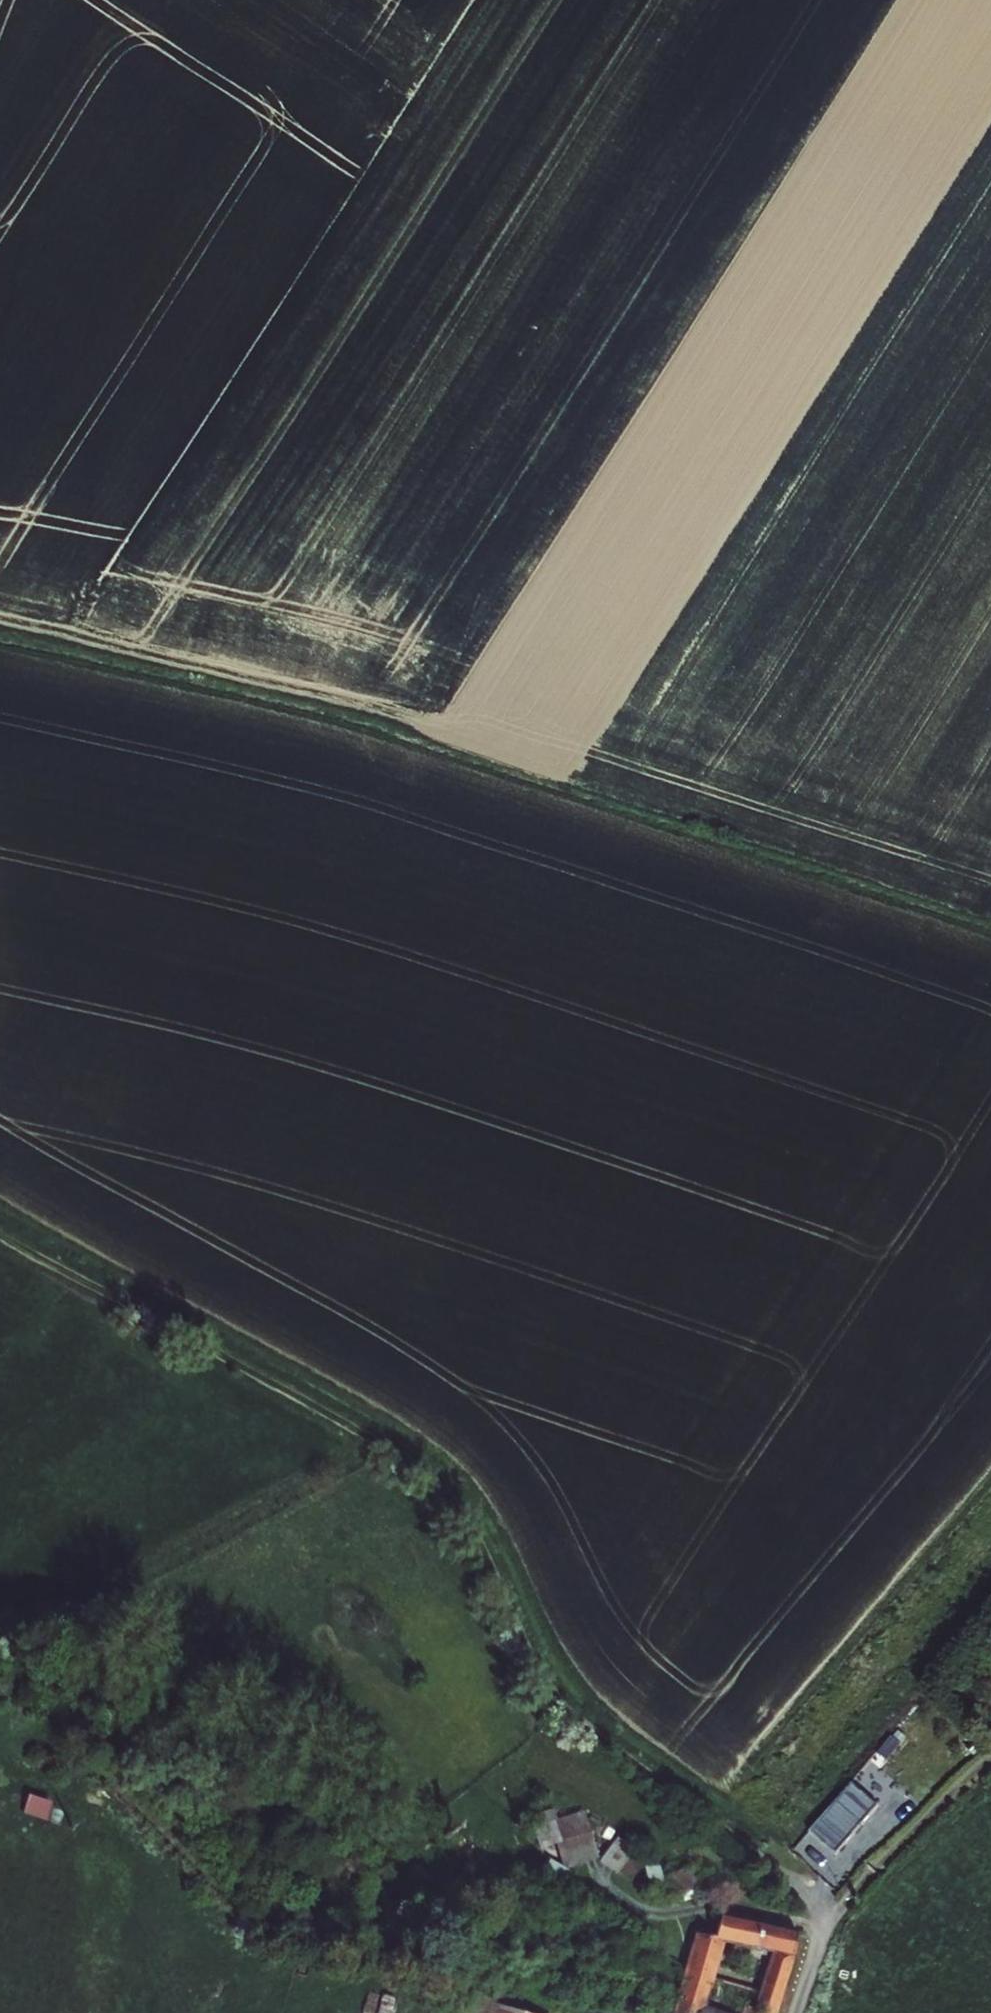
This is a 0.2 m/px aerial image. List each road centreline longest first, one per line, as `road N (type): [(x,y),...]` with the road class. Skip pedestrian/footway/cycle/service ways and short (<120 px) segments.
road 1 (track): [(0,1228),(416,1470),(468,1525),(581,1736),(823,1924)]

